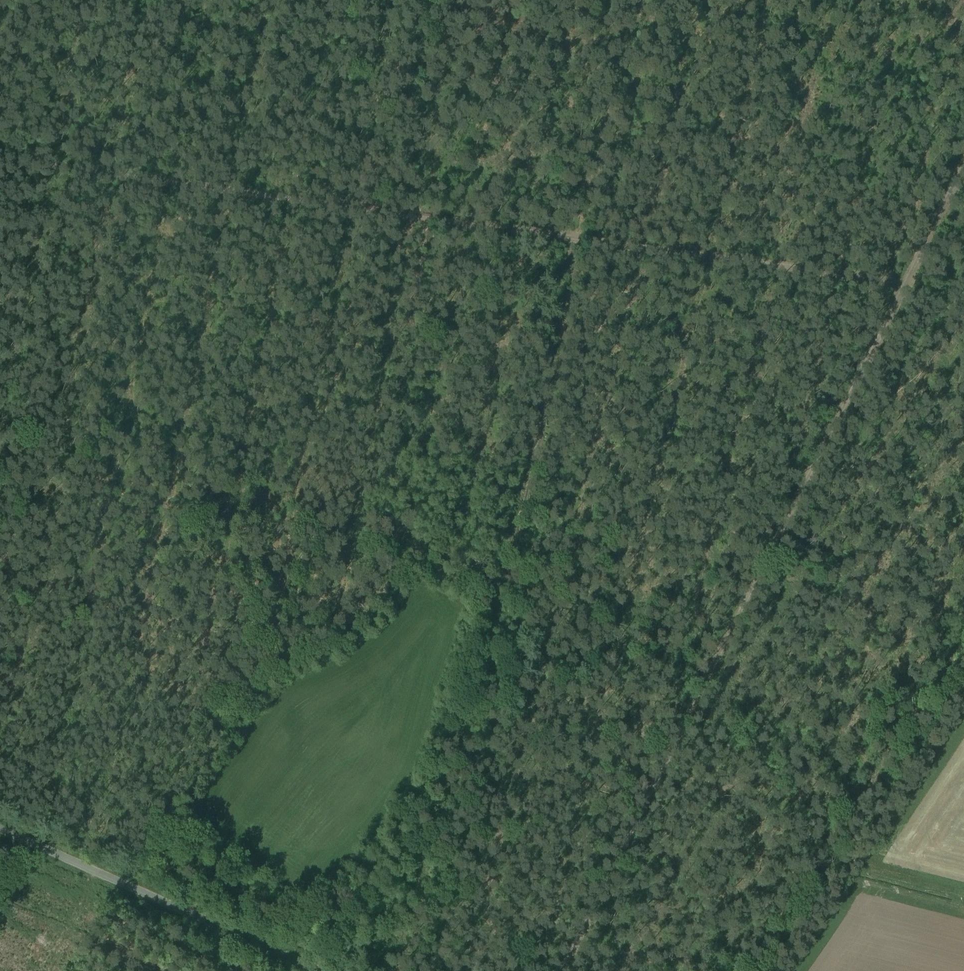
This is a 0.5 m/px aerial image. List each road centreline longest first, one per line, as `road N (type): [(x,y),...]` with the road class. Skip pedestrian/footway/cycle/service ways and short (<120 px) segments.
road 1 (track): [(0,158),(903,285)]
road 2 (track): [(561,970),(903,285)]
road 3 (unclassified): [(0,832),(322,970)]
road 4 (track): [(903,285),(963,162)]

